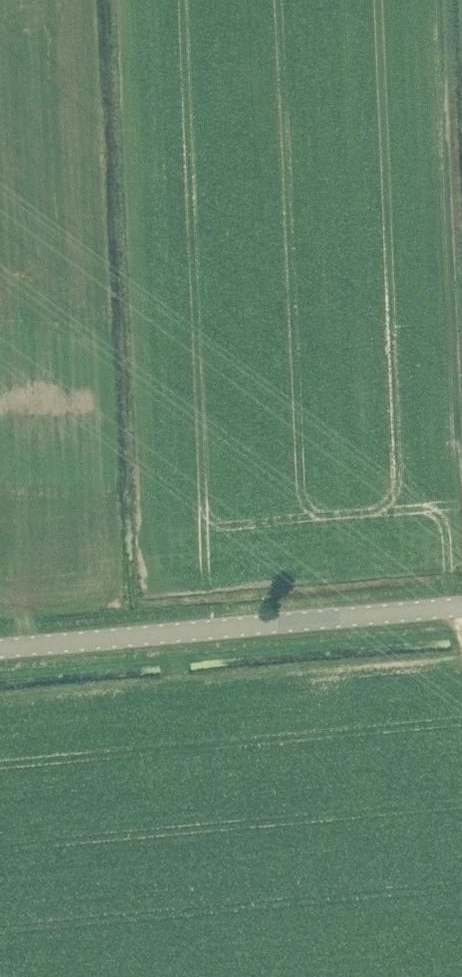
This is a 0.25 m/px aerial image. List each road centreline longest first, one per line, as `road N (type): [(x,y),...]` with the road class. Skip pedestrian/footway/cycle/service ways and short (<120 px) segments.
road 1 (tertiary): [(0,649),(461,606)]

